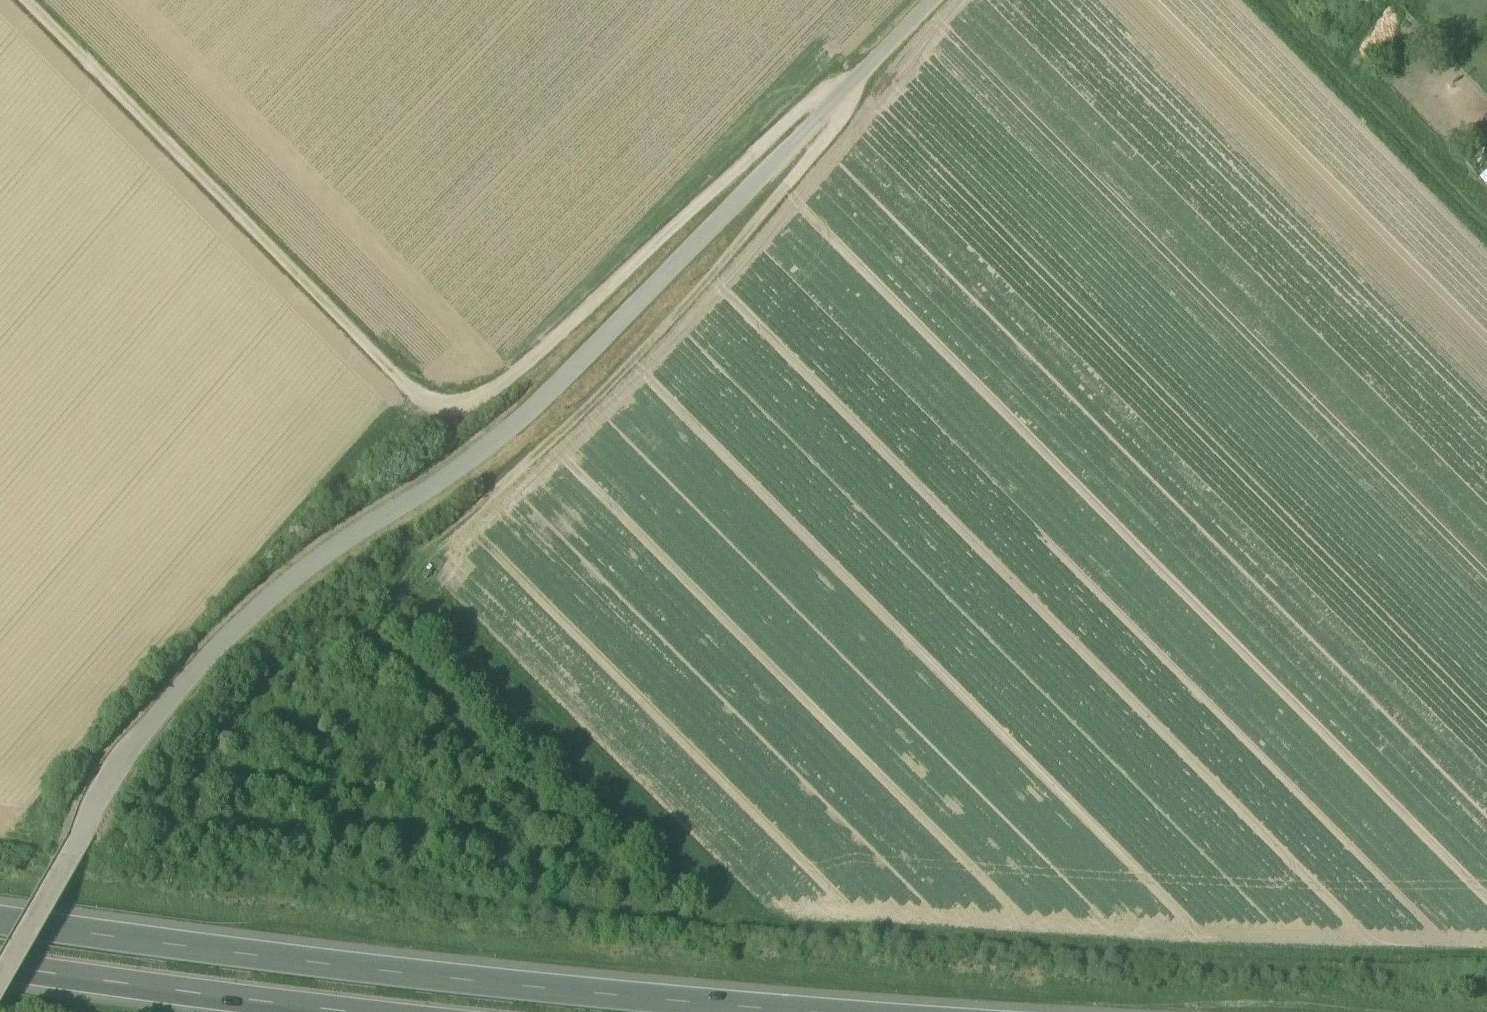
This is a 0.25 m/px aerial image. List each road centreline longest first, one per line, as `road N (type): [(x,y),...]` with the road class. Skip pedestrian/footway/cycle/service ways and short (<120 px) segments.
road 1 (unclassified): [(931,0),(521,423),(301,572),(174,692),(98,800),(0,981)]
road 2 (track): [(845,88),(826,89),(482,405),(430,412),(24,0)]
road 3 (motorway): [(828,1011),(448,976),(0,913)]
road 4 (motorway): [(0,959),(380,1011)]

